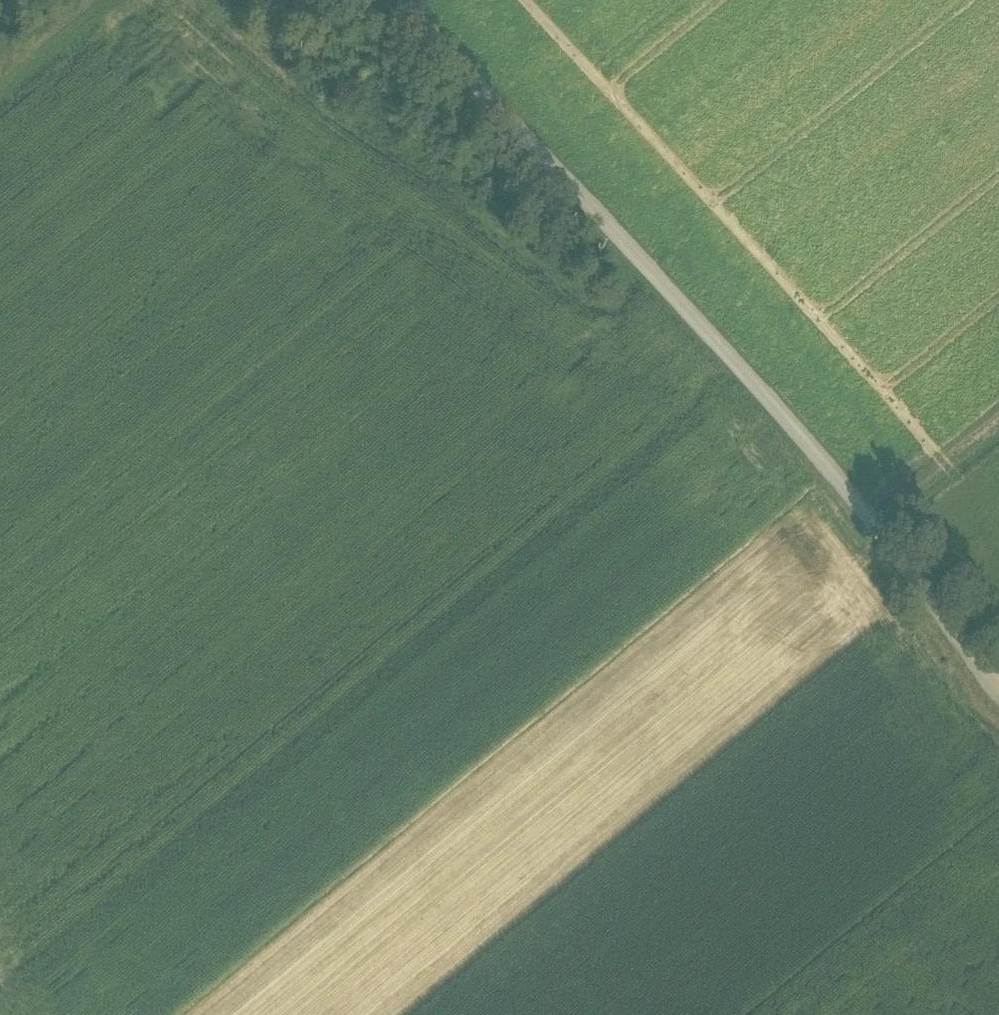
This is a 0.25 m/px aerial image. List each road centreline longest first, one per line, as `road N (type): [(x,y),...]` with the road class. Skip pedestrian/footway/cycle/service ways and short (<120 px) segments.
road 1 (track): [(398,0),(775,411),(998,691)]

